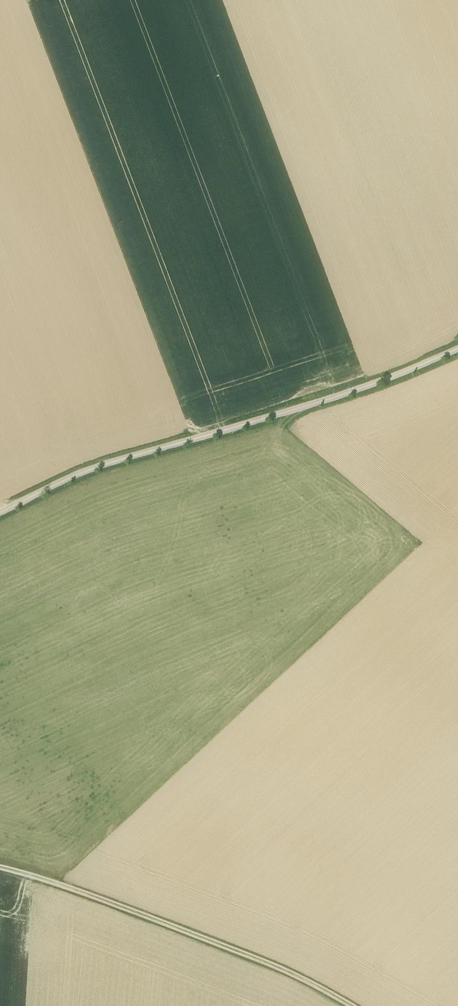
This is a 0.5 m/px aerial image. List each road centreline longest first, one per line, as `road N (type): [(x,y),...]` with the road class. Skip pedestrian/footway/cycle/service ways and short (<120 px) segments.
road 1 (unclassified): [(457,349),(335,397),(96,467),(0,513)]
road 2 (track): [(0,867),(285,970),(352,1005)]

